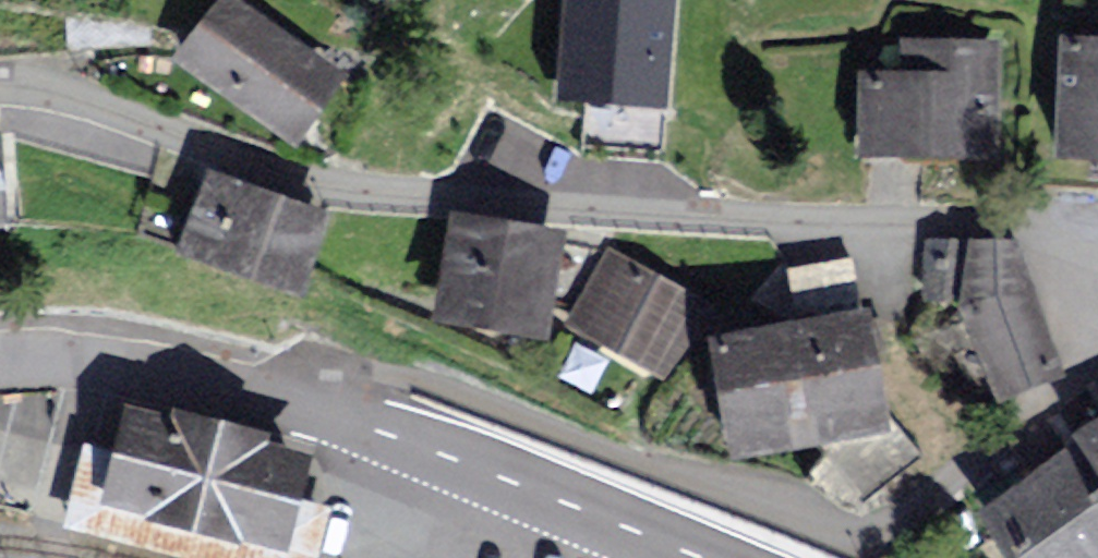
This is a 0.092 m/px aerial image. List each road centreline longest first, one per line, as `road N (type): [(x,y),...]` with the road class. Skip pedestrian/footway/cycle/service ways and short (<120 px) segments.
road 1 (residential): [(0,91),(47,96),(277,173),(569,208),(1042,234),(1097,285)]
road 2 (residential): [(1097,363),(1052,407),(856,535),(839,537),(441,389),(353,367),(321,393)]
road 3 (unclassified): [(722,557),(321,393)]
road 4 (unclassified): [(321,393),(95,368),(0,371)]

